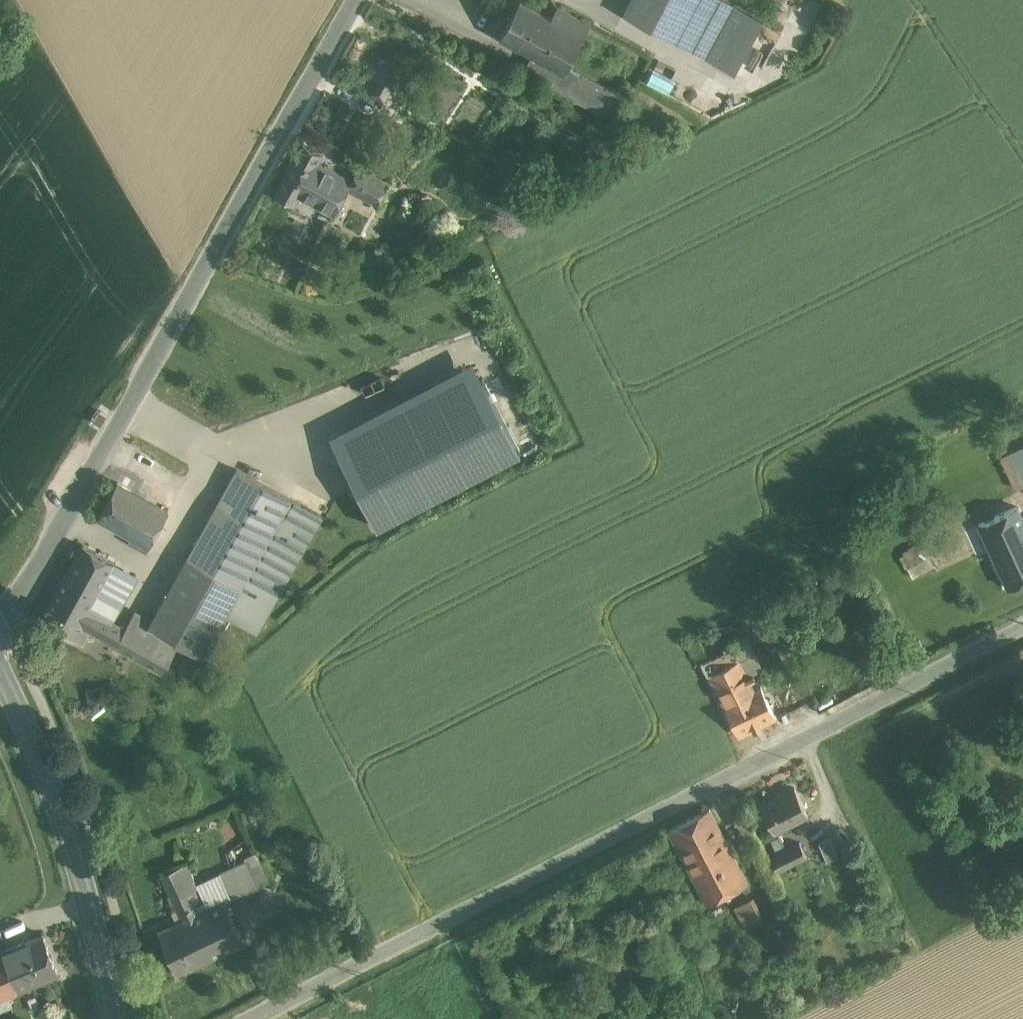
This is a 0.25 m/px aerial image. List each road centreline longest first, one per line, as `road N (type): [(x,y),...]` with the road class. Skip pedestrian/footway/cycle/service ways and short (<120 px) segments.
road 1 (unclassified): [(258,1018),(1022,633)]
road 2 (unclassified): [(0,637),(356,0)]
road 3 (secondary): [(114,1018),(70,836),(0,672)]

